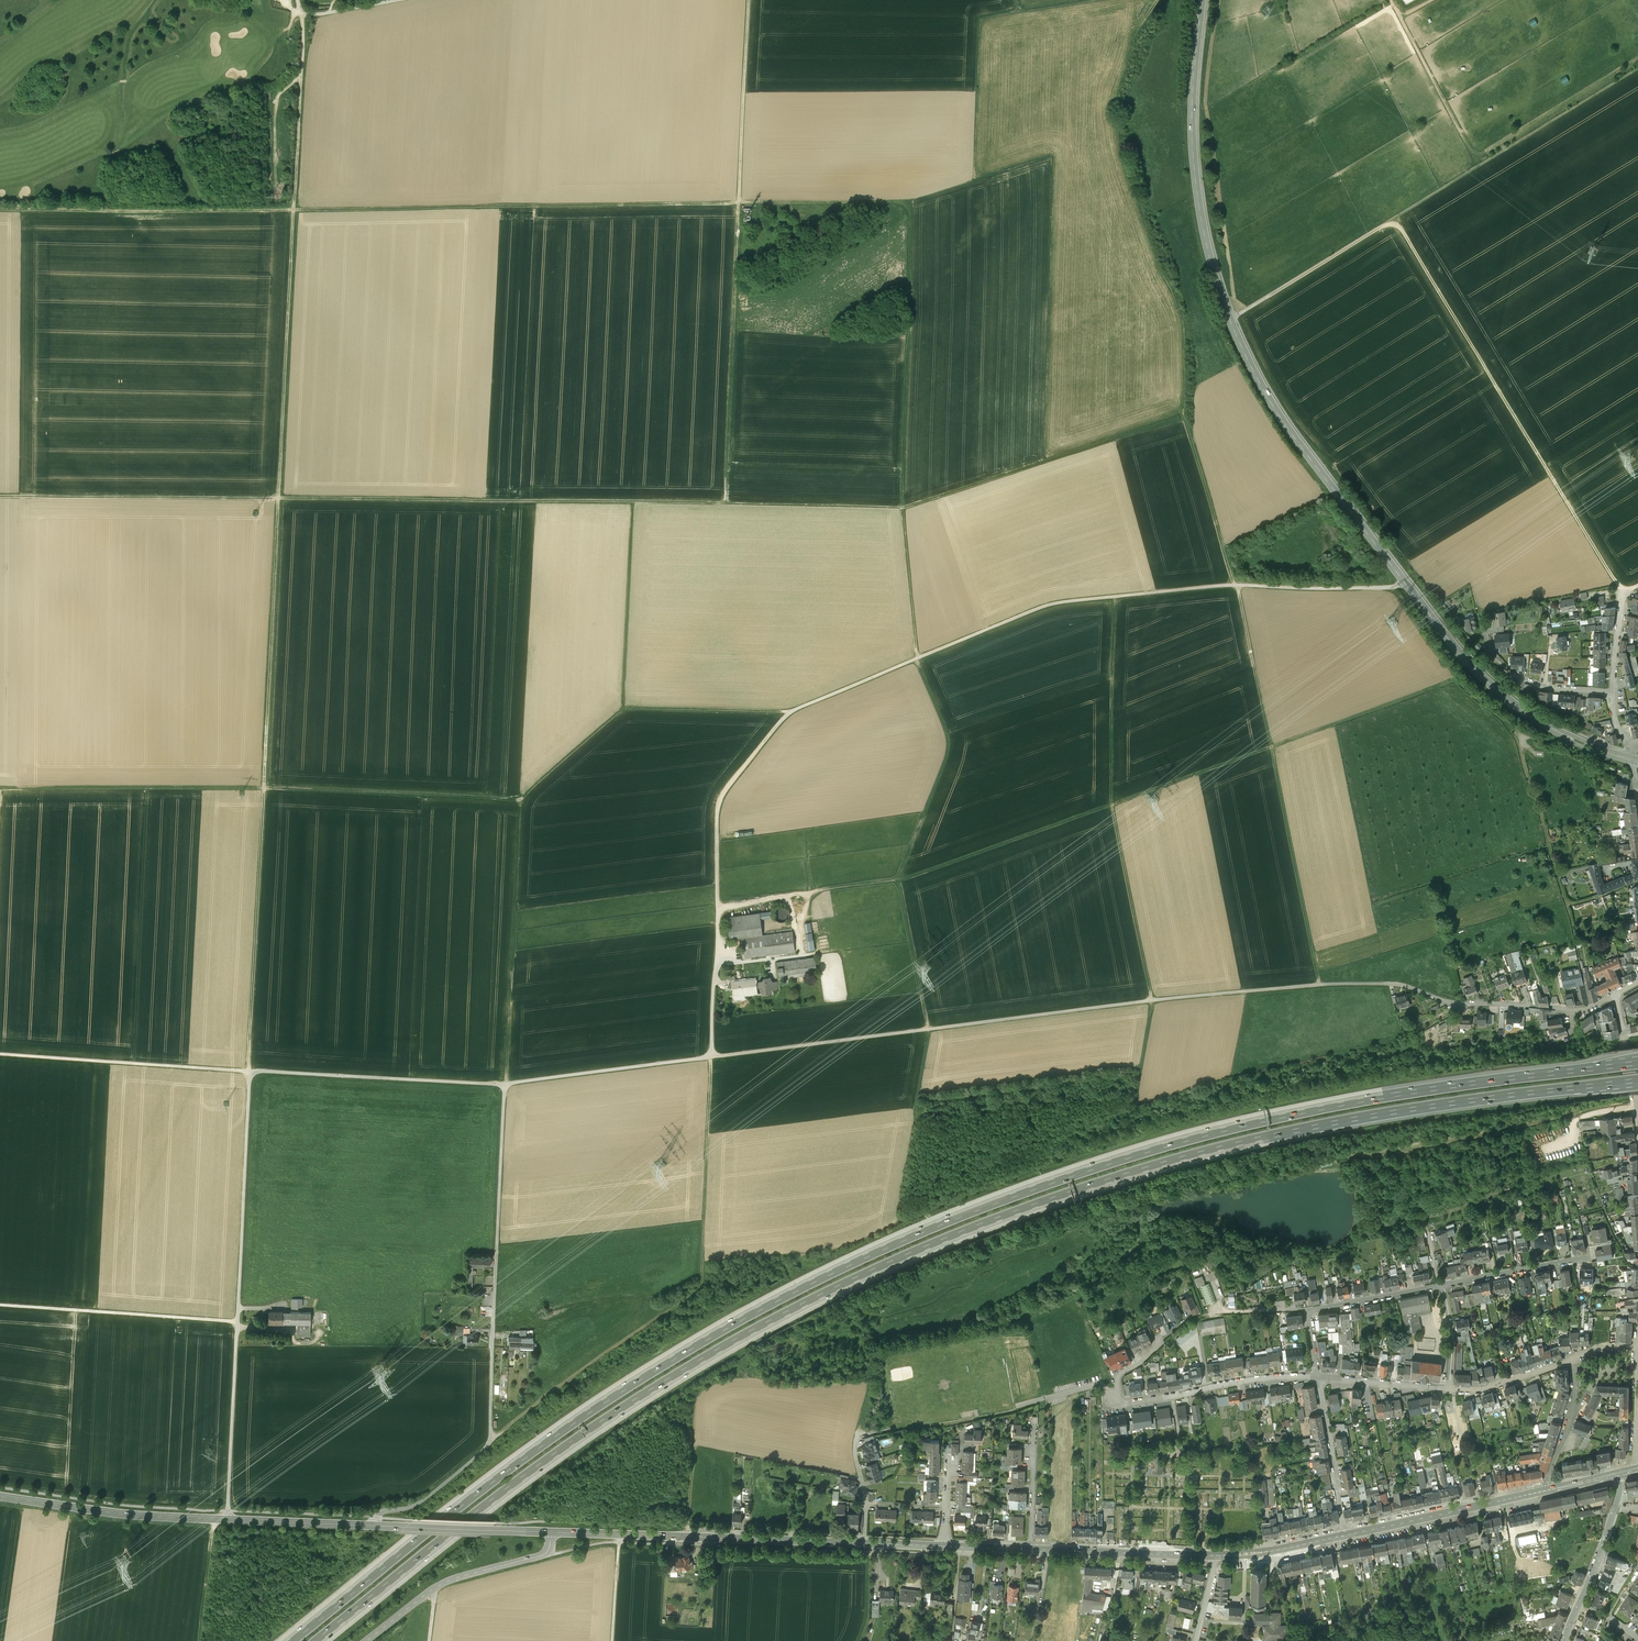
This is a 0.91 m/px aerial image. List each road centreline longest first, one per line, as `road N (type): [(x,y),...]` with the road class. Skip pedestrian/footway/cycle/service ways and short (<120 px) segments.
road 1 (motorway): [(1637,1060),(1444,1085),(1222,1127),(928,1226),(772,1299),(610,1395),(289,1640)]
road 2 (motorway): [(322,1640),(624,1411),(784,1317),(937,1244),(1119,1177),(1281,1135),(1637,1081)]
road 3 (track): [(740,203),(912,201),(902,506),(0,495)]
road 4 (track): [(1151,1000),(505,1086),(0,1054)]
road 5 (tertiary): [(1567,737),(1511,702),(1450,641),(1250,362),(1219,288),(1196,188),(1192,105),(1202,0)]
road 6 (track): [(1520,734),(1454,679),(899,878),(718,907)]
road 7 (track): [(1230,321),(1384,225),(1399,225),(1623,591)]
road 8 (track): [(1318,984),(1236,585),(1185,419)]
road 9 (track): [(294,209),(265,787)]
road 10 (track): [(902,506),(916,661),(951,742),(899,878),(928,1029)]
road 11 (track): [(712,1057),(700,1288),(489,1442)]
road 12 (track): [(228,1520),(249,1072)]
road 13 (track): [(740,203),(294,209)]
road 14 (track): [(1115,593),(1113,802),(1151,1000)]
road 15 (secondary): [(551,1532),(945,1546)]
road 16 (secondary): [(350,1524),(125,1514),(0,1496)]
road 17 (track): [(723,506),(740,203)]
road 18 (track): [(789,711),(624,709),(519,798)]
road 19 (track): [(294,209),(0,209)]
road 20 (track): [(519,798),(505,1086)]
road 21 (track): [(265,787),(249,1072)]
road 22 (track): [(1637,72),(1396,224)]
road 23 (track): [(789,711),(718,805),(717,964)]
road 24 (track): [(265,787),(0,787)]
road 25 (track): [(265,787),(519,798)]
road 26 (track): [(237,1322),(0,1305)]
road 27 (track): [(1387,984),(1151,1000)]
road 28 (unclassified): [(551,1532),(545,1554),(433,1587),(365,1640)]
road 29 (secondary): [(1345,1536),(1549,1490)]
road 30 (residential): [(1318,1376),(1236,1381),(1126,1404),(1113,1399)]
road 31 (track): [(628,504),(624,709)]
road 32 (track): [(749,0),(740,203)]
road 33 (residential): [(1444,1285),(1309,1312),(1318,1376)]
road 34 (secondary): [(350,1524),(551,1532)]
road 35 (track): [(294,209),(302,18)]
road 36 (residential): [(1574,1012),(1452,1004),(1387,984)]
road 37 (secondary): [(1031,1549),(1213,1555)]
road 38 (residential): [(1612,694),(1539,685),(1508,671),(1489,649),(1479,614)]
road 39 (residential): [(1318,1376),(1345,1536)]
road 40 (residential): [(1590,1256),(1444,1285)]
road 41 (track): [(686,1537),(693,1402)]
road 42 (secondary): [(1580,1602),(1614,1510),(1617,1474)]
road 43 (secondary): [(1213,1555),(1345,1536)]
road 44 (residential): [(1450,1387),(1318,1376)]
road 45 (residential): [(1637,1123),(1615,997)]
road 46 (residential): [(1573,1359),(1483,1388),(1450,1387)]
road 47 (residential): [(1637,1469),(1637,1344)]

